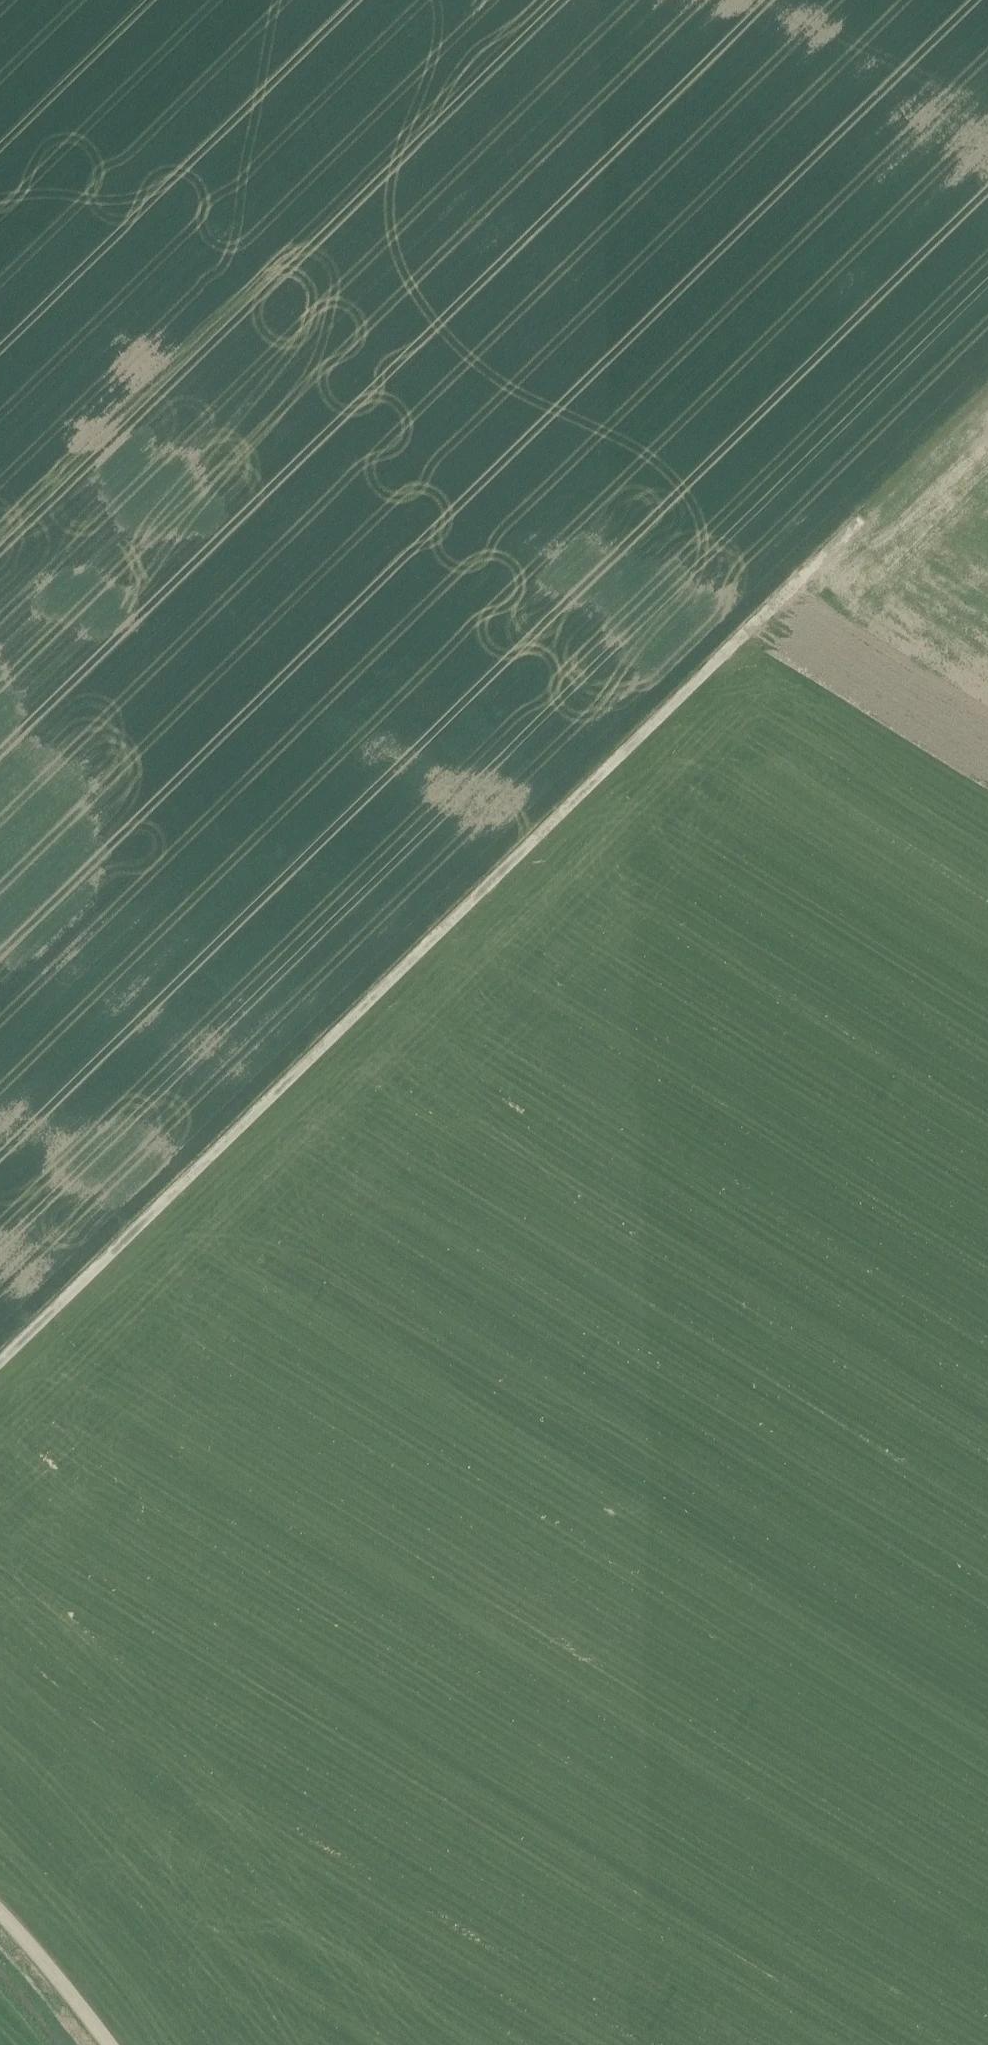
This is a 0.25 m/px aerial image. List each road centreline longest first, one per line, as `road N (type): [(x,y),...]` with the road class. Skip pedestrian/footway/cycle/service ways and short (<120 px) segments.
road 1 (unclassified): [(0,1366),(860,524)]
road 2 (unclassified): [(108,2044),(0,1911)]

